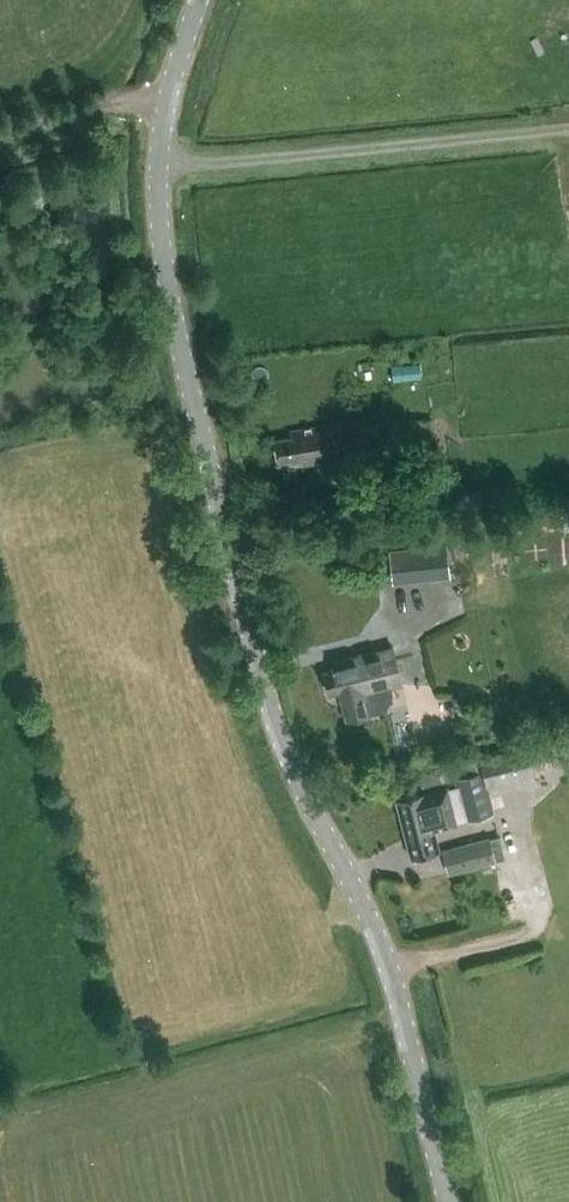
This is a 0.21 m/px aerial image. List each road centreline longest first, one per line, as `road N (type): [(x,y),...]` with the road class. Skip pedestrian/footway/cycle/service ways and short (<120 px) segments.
road 1 (unclassified): [(451,1201),(395,973),(266,694),(174,324),(159,165),(195,0)]
road 2 (track): [(159,165),(568,127)]
road 3 (track): [(169,94),(0,139)]

